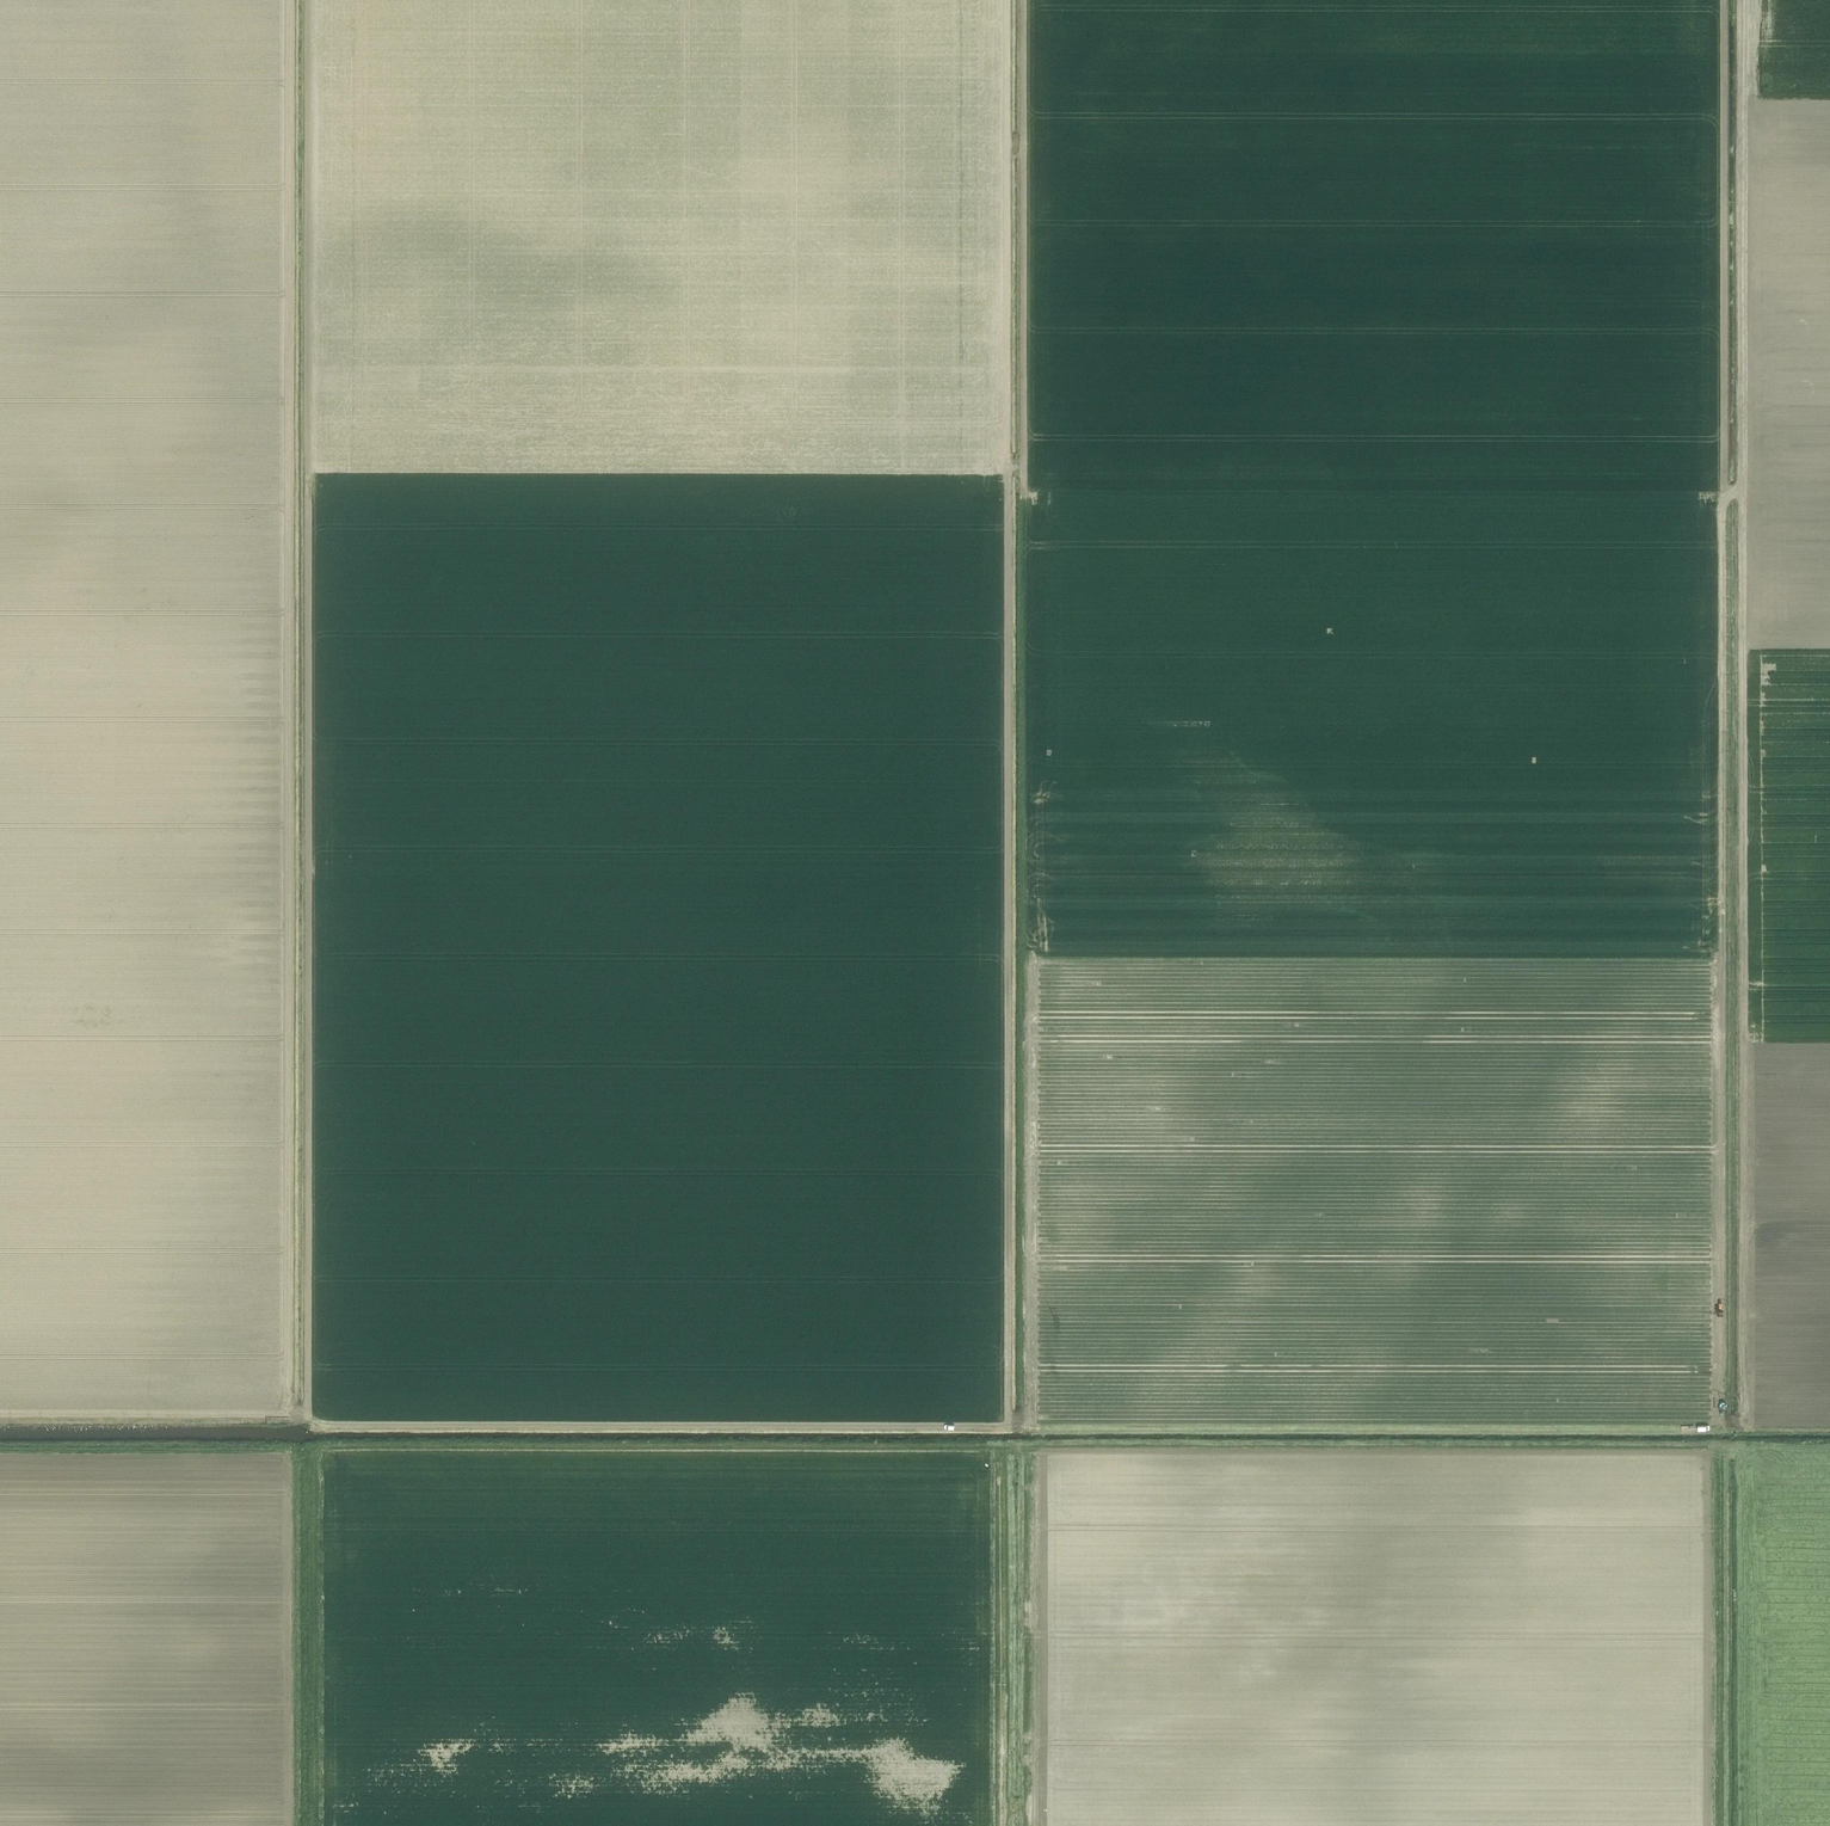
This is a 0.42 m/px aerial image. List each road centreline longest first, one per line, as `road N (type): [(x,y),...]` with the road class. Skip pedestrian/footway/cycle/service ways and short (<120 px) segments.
road 1 (track): [(1740,1443),(1740,1825)]

